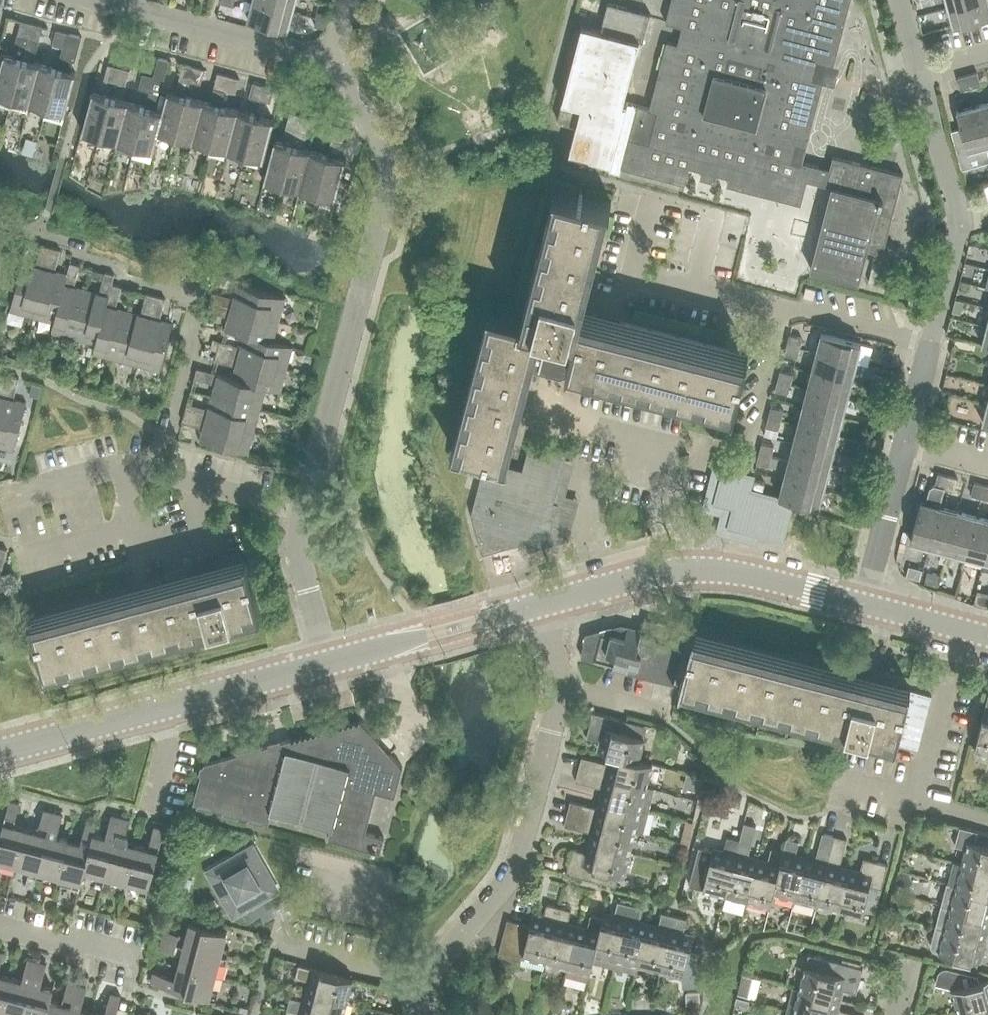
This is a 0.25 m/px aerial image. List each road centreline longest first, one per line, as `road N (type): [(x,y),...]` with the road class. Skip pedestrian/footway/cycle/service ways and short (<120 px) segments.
road 1 (residential): [(303,511),(390,172),(386,149),(332,61)]
road 2 (residential): [(541,605),(561,688),(515,860),(426,976),(427,1014)]
road 3 (tertiary): [(0,752),(329,662)]
road 4 (tertiary): [(541,605),(688,570),(741,573),(863,604)]
road 5 (residential): [(930,344),(785,306),(753,428)]
road 6 (residential): [(103,0),(332,61)]
road 7 (tertiary): [(329,662),(541,605)]
road 8 (residential): [(151,471),(194,347),(189,330),(198,299)]
road 9 (residential): [(905,443),(863,604)]
road 10 (residential): [(303,511),(151,471)]
road 11 (residential): [(329,662),(296,546),(303,511)]
road 12 (residential): [(919,75),(959,220)]
road 13 (residential): [(135,955),(0,928)]
road 14 (residential): [(916,803),(949,678)]
road 15 (tertiary): [(863,604),(987,637)]
road 16 (residential): [(959,220),(930,344)]

